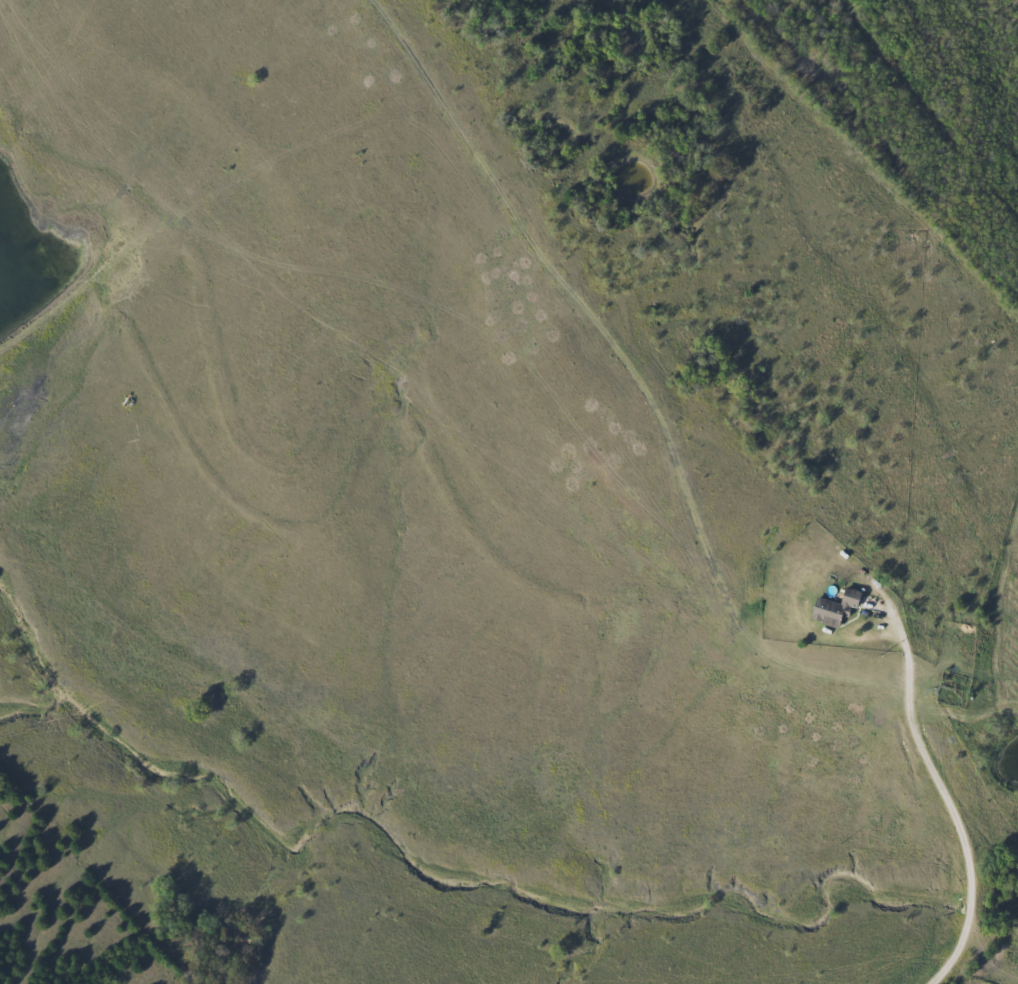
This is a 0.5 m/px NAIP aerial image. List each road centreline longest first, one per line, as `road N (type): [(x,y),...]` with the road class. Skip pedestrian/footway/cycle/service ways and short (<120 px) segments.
road 1 (residential): [(931,983),(970,936),(977,866),(922,738),(912,649),(884,596)]

